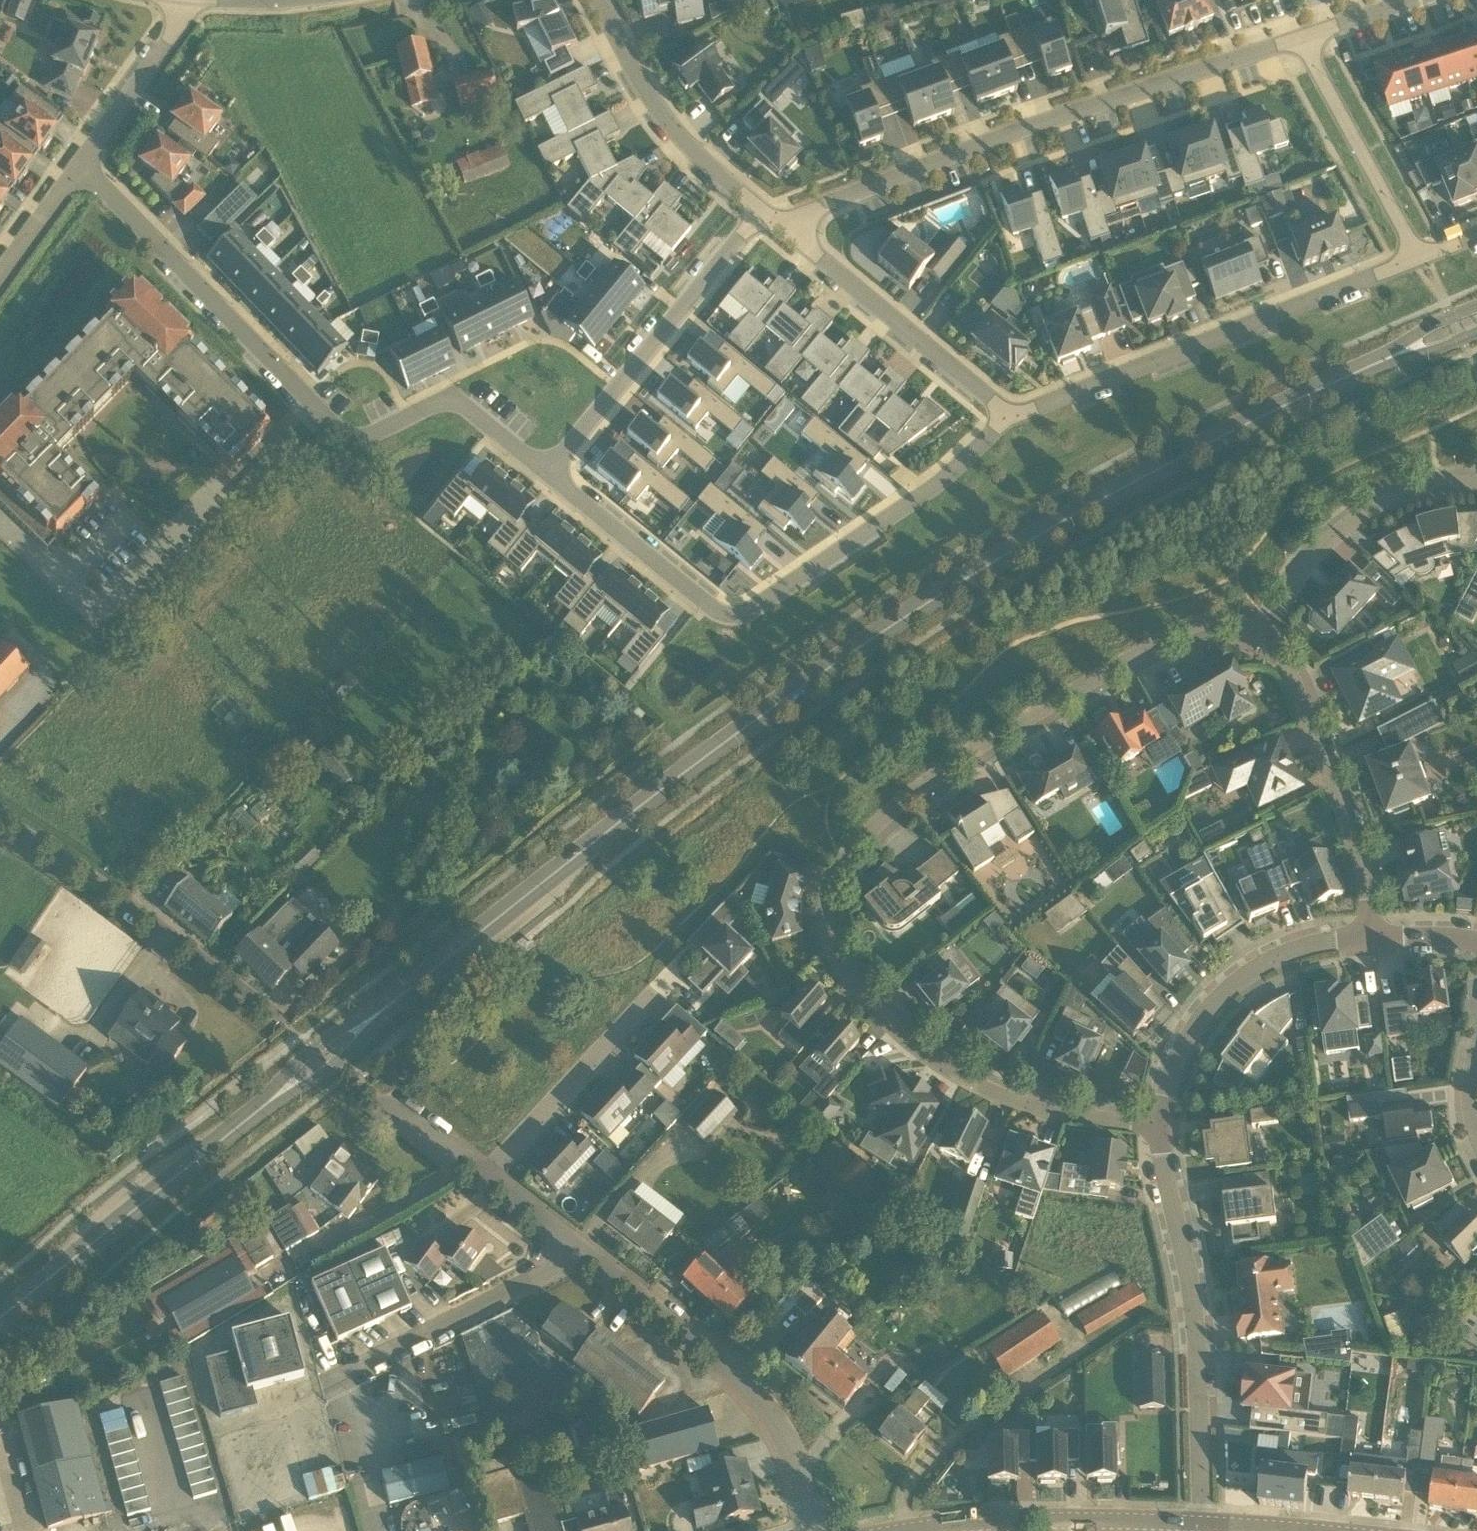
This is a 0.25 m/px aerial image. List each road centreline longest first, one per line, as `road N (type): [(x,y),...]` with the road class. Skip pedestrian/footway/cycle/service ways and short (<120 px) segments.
road 1 (secondary): [(386,1009),(642,804),(975,573),(1213,440),(1476,319)]
road 2 (residential): [(1162,1124),(1045,1109),(937,1062),(893,1026),(833,954),(828,897),(845,855),(942,769),(1172,634),(1235,623),(1263,641)]
road 3 (residential): [(80,171),(342,434),(373,433),(424,407),(454,402),(548,475)]
road 4 (residential): [(548,475),(723,613),(737,615),(910,503),(1014,415)]
road 5 (residential): [(1300,39),(1006,134),(775,221)]
road 6 (residential): [(1014,415),(1419,257)]
road 7 (residential): [(1162,1124),(1195,1307),(1202,1522)]
road 8 (residential): [(818,1530),(786,1433),(749,1388),(578,1251)]
road 9 (secondary): [(0,1320),(273,1100)]
road 10 (unclassified): [(283,1023),(0,823)]
road 11 (residential): [(763,210),(548,475)]
road 12 (residential): [(1263,641),(1297,686),(1360,841),(1372,939)]
road 13 (residential): [(1372,939),(1318,943),(1228,987),(1179,1052),(1162,1124)]
road 14 (residential): [(775,221),(1014,415)]
road 15 (residential): [(903,1530),(1019,1521),(1202,1522)]
road 16 (residential): [(319,1391),(578,1251)]
road 17 (residential): [(1476,484),(1411,491),(1342,527),(1288,591),(1263,641)]
road 18 (residential): [(597,0),(662,118),(763,210)]
road 19 (residential): [(485,1180),(653,997)]
road 20 (residential): [(1419,257),(1300,39)]
road 21 (residential): [(182,10),(172,42),(80,171)]
road 22 (residential): [(343,0),(251,17),(182,10)]
road 23 (secondary): [(386,1009),(313,1046),(273,1100)]
road 24 (secondary): [(273,1100),(335,1064),(386,1009)]
road 25 (residential): [(485,1180),(376,1095)]
road 26 (residential): [(80,171),(0,282)]

